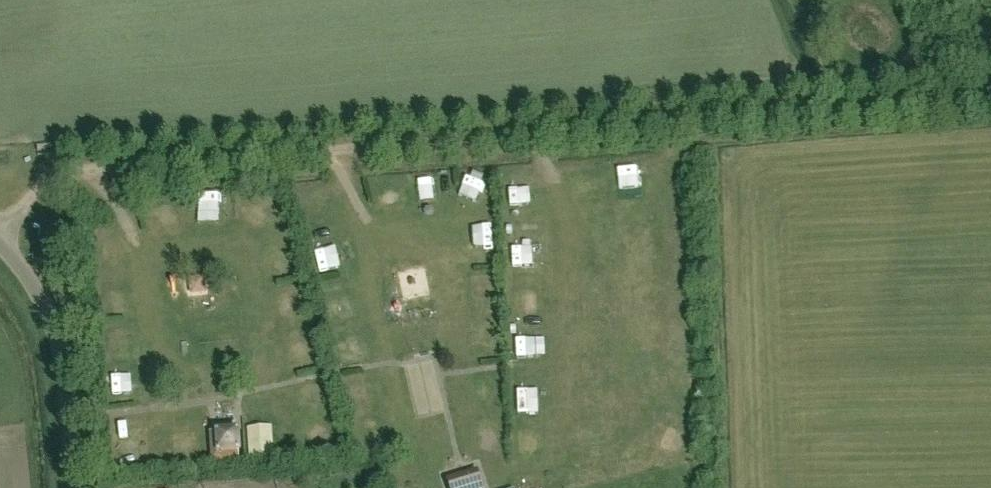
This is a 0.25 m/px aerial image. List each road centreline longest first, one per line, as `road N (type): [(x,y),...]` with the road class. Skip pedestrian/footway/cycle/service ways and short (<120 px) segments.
road 1 (track): [(847,108),(100,169),(59,177),(30,200)]
road 2 (unclassified): [(0,245),(56,332),(74,487)]
road 3 (track): [(847,108),(990,101)]

